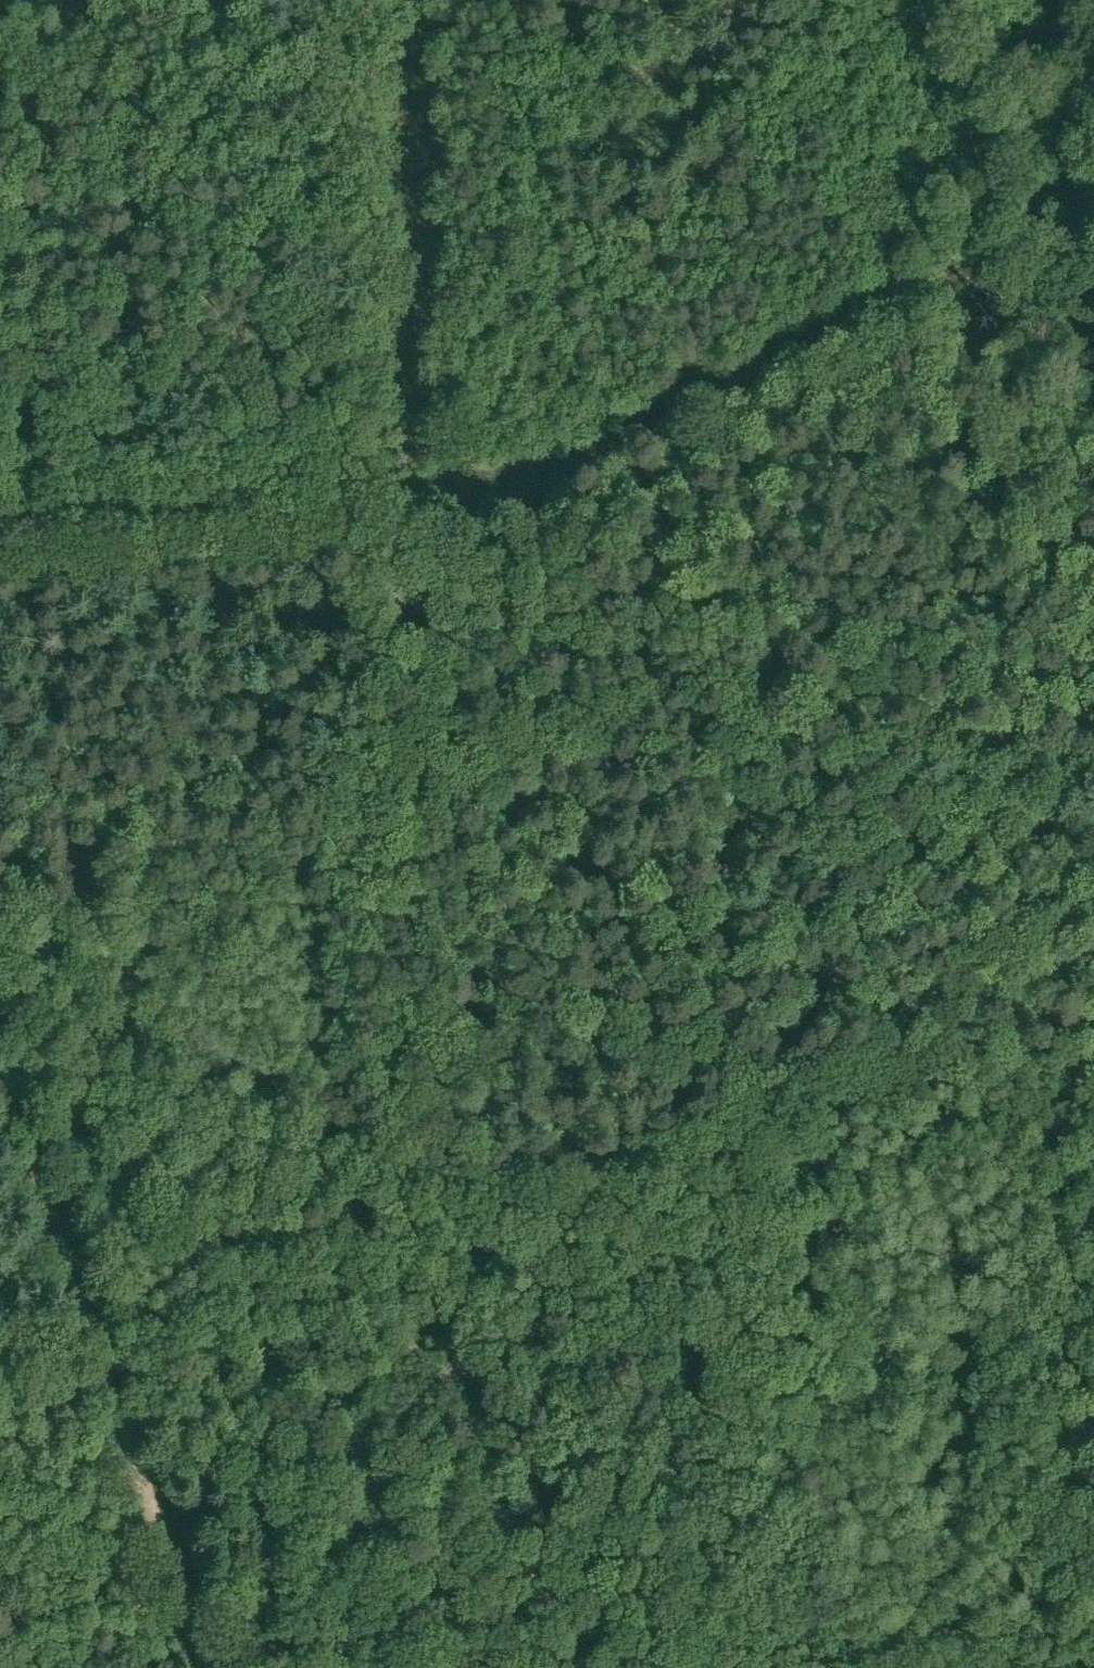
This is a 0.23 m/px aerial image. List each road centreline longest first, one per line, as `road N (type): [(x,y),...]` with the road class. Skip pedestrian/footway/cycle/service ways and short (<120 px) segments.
road 1 (track): [(1093,450),(1067,210),(419,489),(0,525)]
road 2 (track): [(212,1667),(0,1039)]

